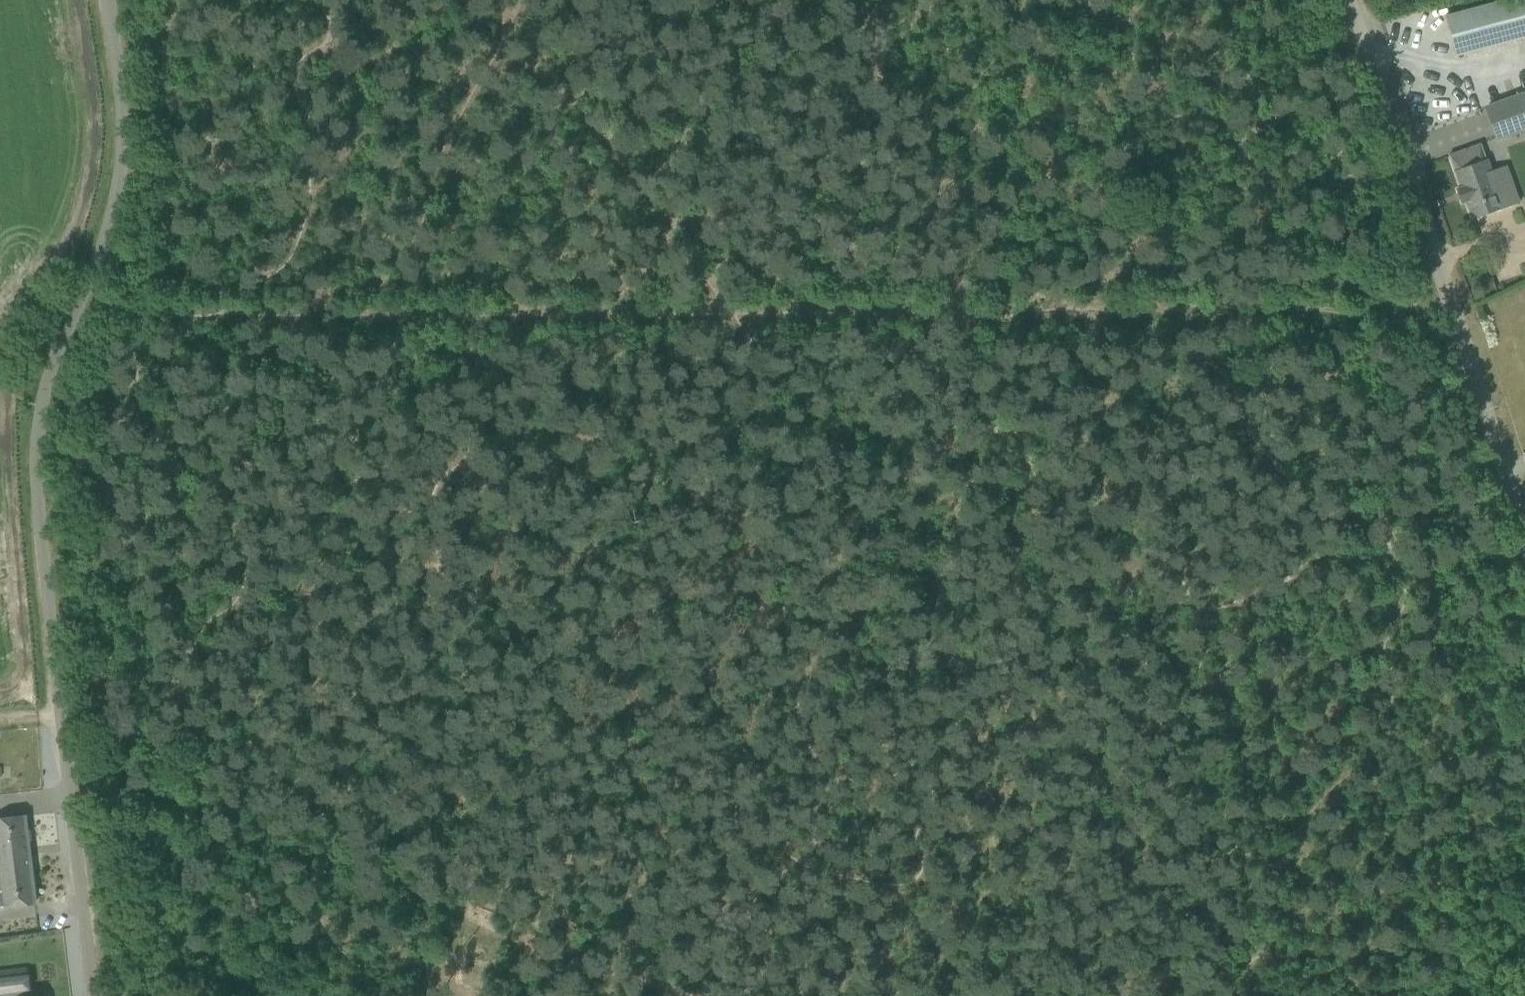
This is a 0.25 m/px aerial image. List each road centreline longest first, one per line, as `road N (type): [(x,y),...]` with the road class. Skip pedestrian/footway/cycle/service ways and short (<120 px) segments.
road 1 (unclassified): [(97,995),(37,424),(52,363),(107,246),(122,166),(105,0)]
road 2 (unclassified): [(1524,527),(1348,0)]

